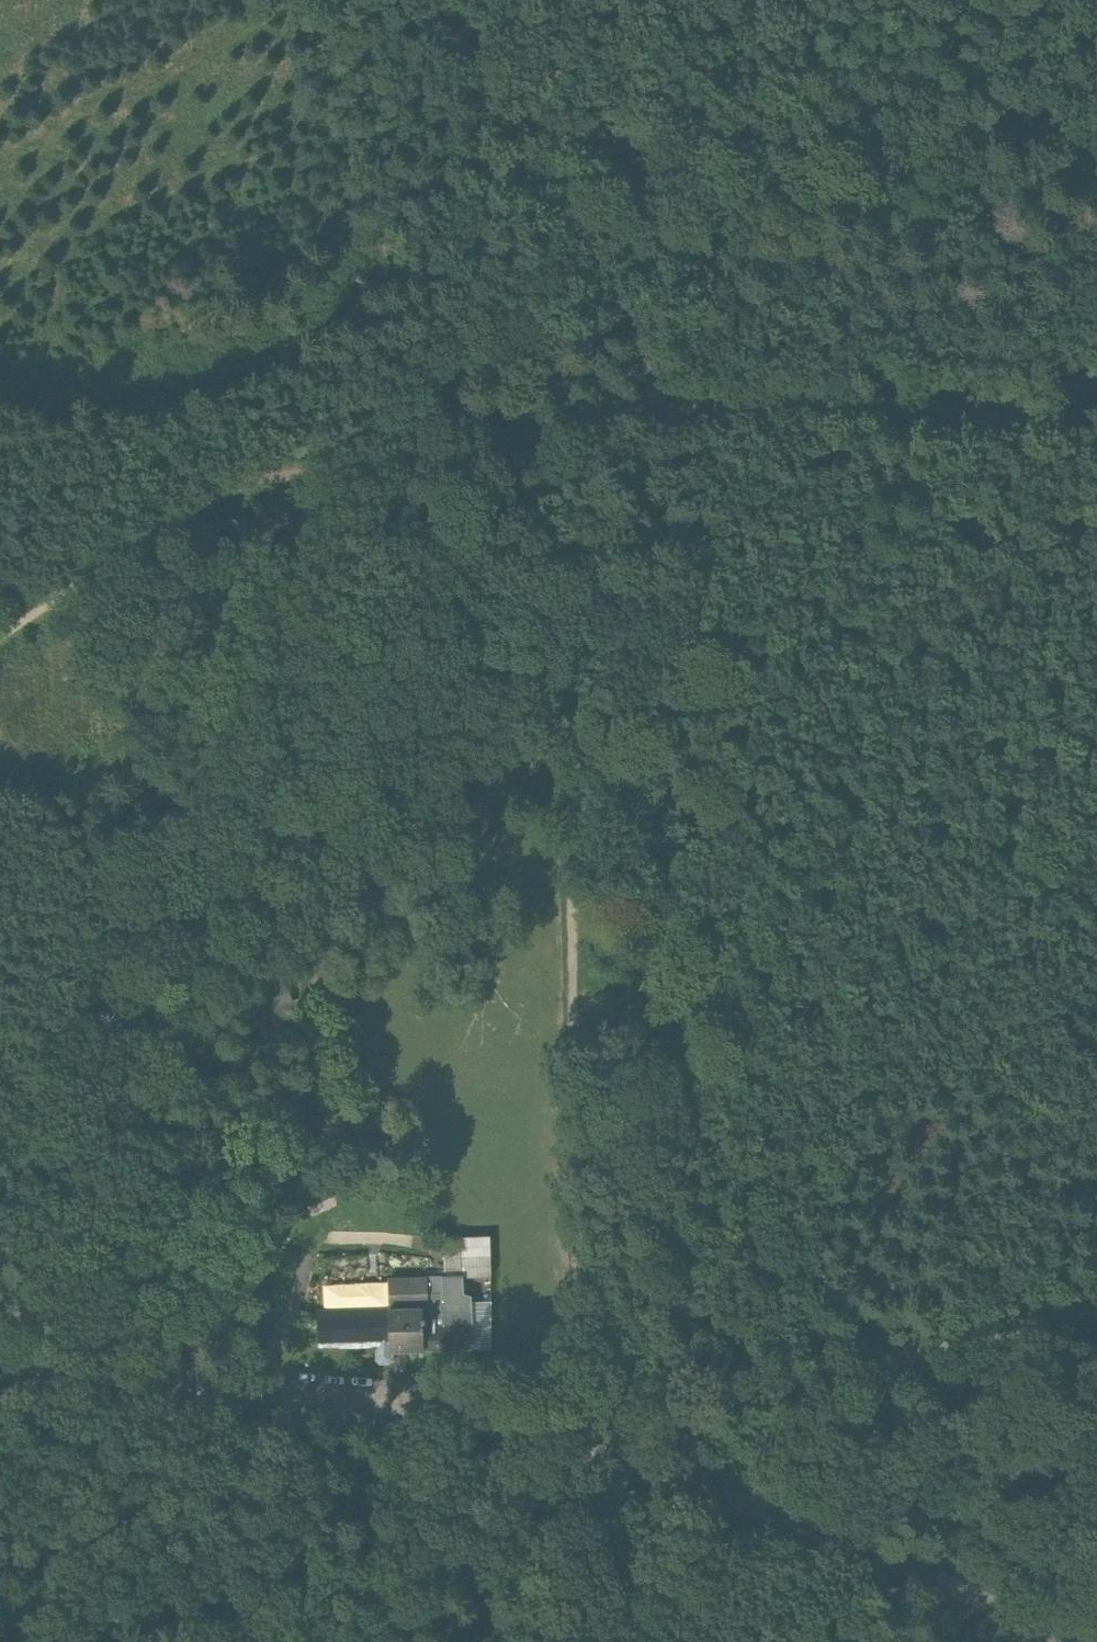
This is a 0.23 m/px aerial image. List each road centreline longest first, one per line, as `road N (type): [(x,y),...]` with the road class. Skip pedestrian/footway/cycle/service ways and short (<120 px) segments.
road 1 (unclassified): [(0,1350),(463,1414),(586,1449),(977,1594),(1066,1641)]
road 2 (track): [(501,445),(553,575),(563,618),(574,768),(569,841),(586,1449)]
road 3 (track): [(501,445),(239,487),(187,510),(0,630)]
road 4 (track): [(1096,1304),(912,1349),(586,1449)]
road 5 (track): [(415,0),(656,363),(670,412)]
road 6 (track): [(1096,383),(1035,407),(990,413),(819,397),(670,412)]
road 7 (track): [(670,412),(501,445)]

